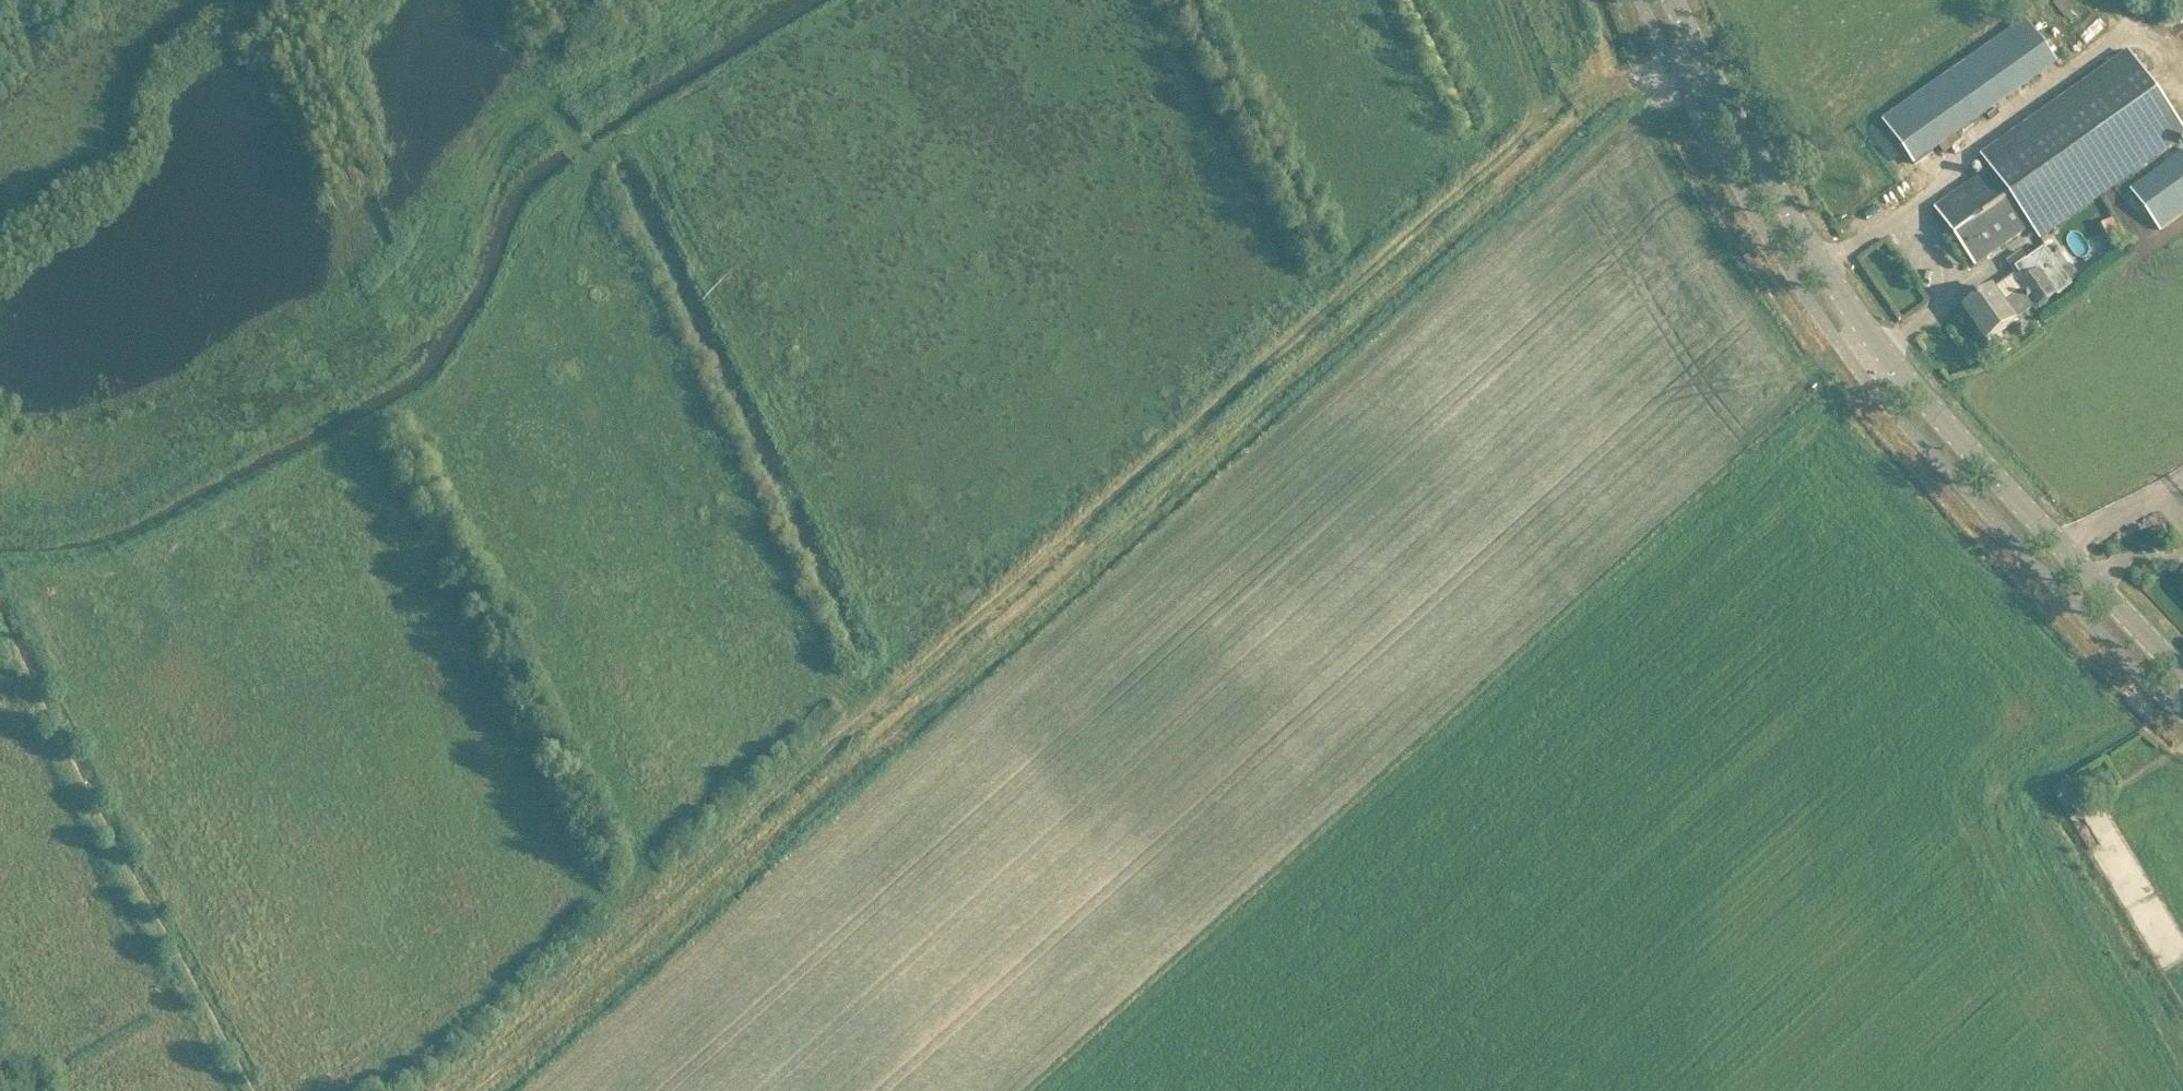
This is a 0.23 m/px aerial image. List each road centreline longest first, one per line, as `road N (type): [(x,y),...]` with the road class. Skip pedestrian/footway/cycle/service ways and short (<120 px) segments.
road 1 (tertiary): [(2182,672),(1948,425),(1854,314),(1752,149),(1674,0)]

